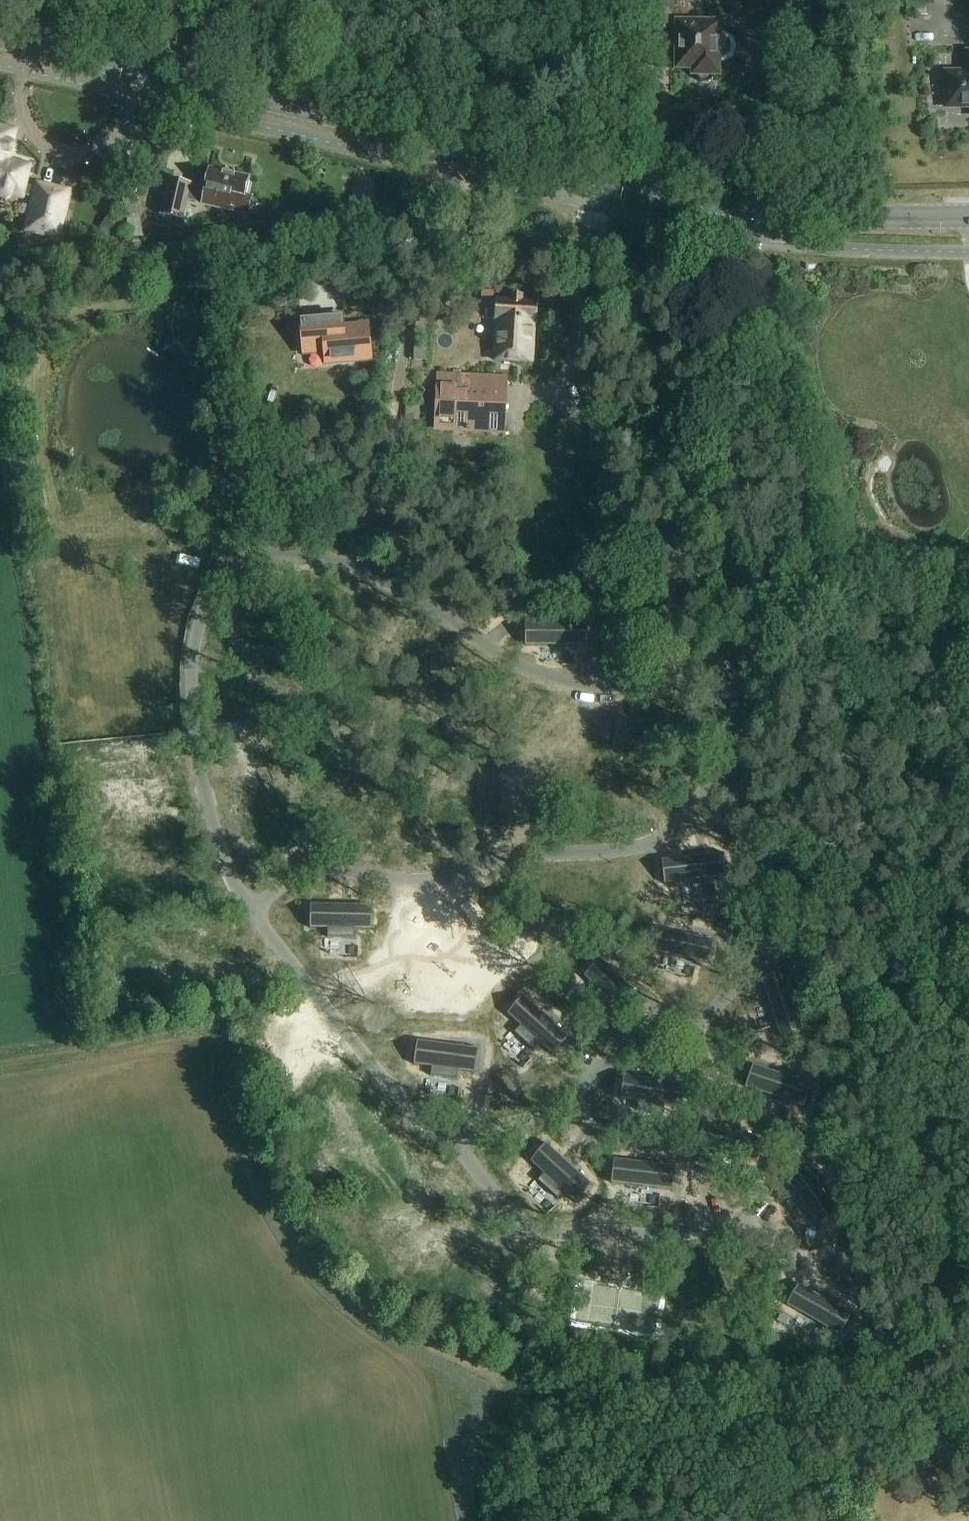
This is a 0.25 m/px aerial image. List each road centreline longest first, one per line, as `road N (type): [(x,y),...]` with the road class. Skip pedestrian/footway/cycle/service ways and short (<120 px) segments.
road 1 (residential): [(749,209),(820,613),(968,1332)]
road 2 (secondary): [(749,209),(599,181),(0,37)]
road 3 (track): [(0,1056),(217,1017),(233,1032),(262,1148),(337,1279),(396,1328),(523,1379)]
road 4 (track): [(86,1040),(0,445)]
road 5 (track): [(0,270),(416,215),(451,201),(462,176)]
road 6 (track): [(523,1379),(553,1387),(968,1361)]
road 7 (secondary): [(968,219),(749,209)]
road 8 (track): [(523,1379),(499,1428),(496,1520)]

